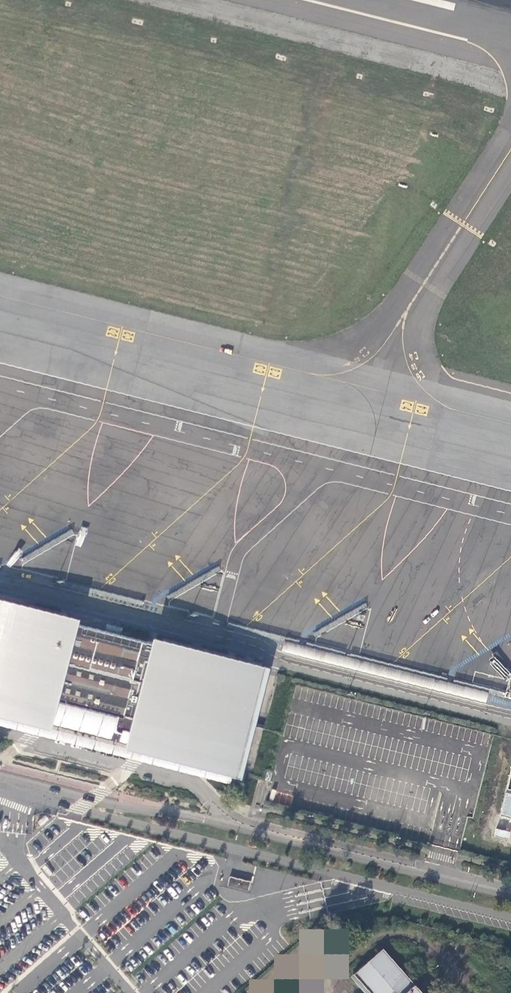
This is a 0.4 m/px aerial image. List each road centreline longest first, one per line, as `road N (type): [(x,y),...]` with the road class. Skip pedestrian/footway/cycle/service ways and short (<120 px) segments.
road 1 (unclassified): [(0,789),(510,918)]
road 2 (unclassified): [(510,891),(0,776)]
road 3 (unclassified): [(32,394),(330,469)]
road 4 (unclassified): [(330,469),(244,543),(218,635)]
road 5 (unclassified): [(330,469),(510,512)]
road 6 (unclassified): [(471,992),(412,935),(377,936),(336,973)]

